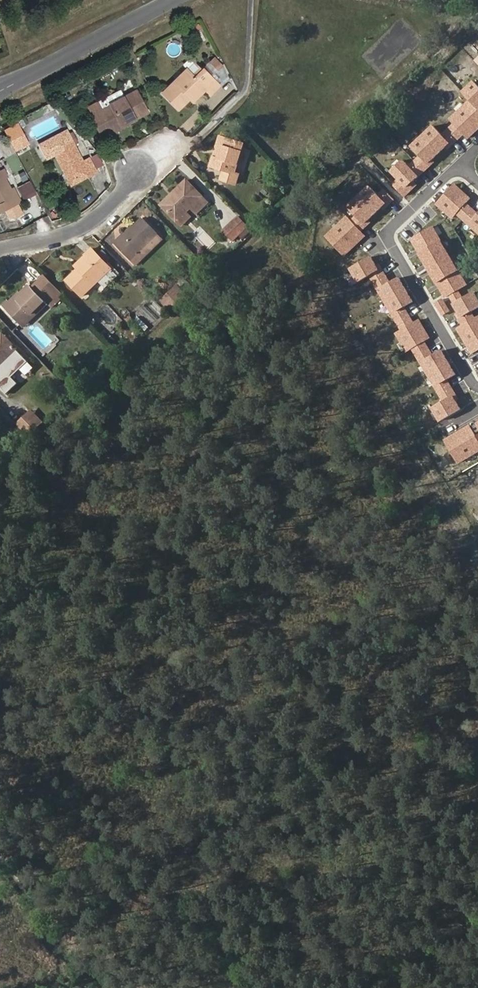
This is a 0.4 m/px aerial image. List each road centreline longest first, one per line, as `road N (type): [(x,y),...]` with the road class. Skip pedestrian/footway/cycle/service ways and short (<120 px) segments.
road 1 (track): [(290,231),(34,472),(0,492)]
road 2 (tertiary): [(0,94),(172,0)]
road 3 (residential): [(395,230),(477,384)]
road 4 (residential): [(141,168),(119,202),(90,226),(0,249)]

